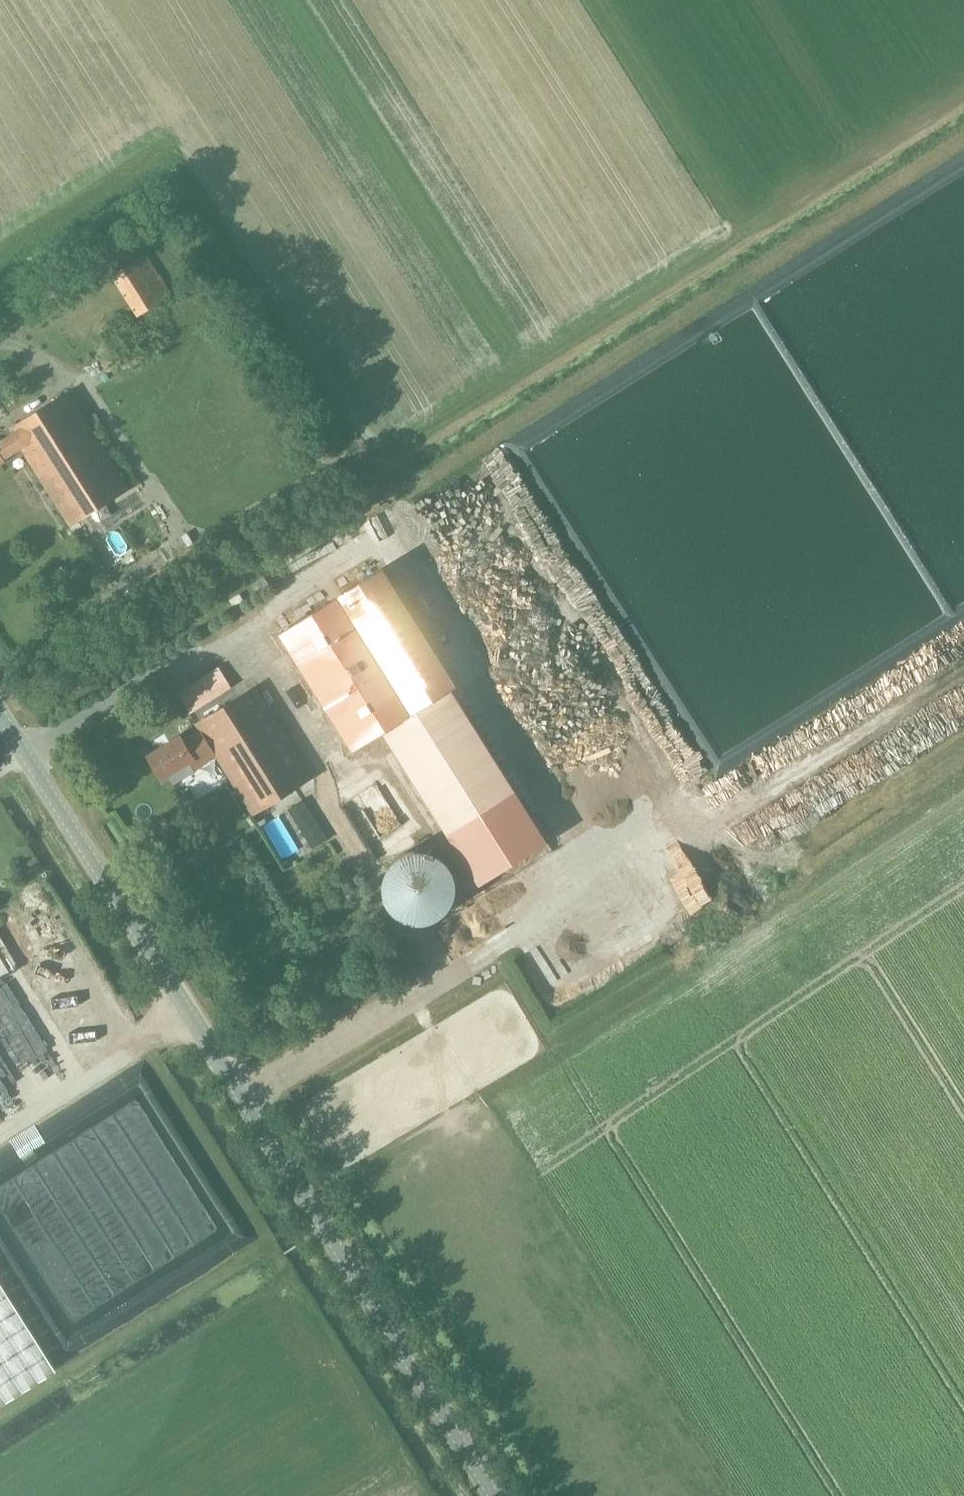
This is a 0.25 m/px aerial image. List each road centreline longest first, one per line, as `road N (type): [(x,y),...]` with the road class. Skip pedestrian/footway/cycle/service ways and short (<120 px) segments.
road 1 (unclassified): [(493,1495),(0,716)]

